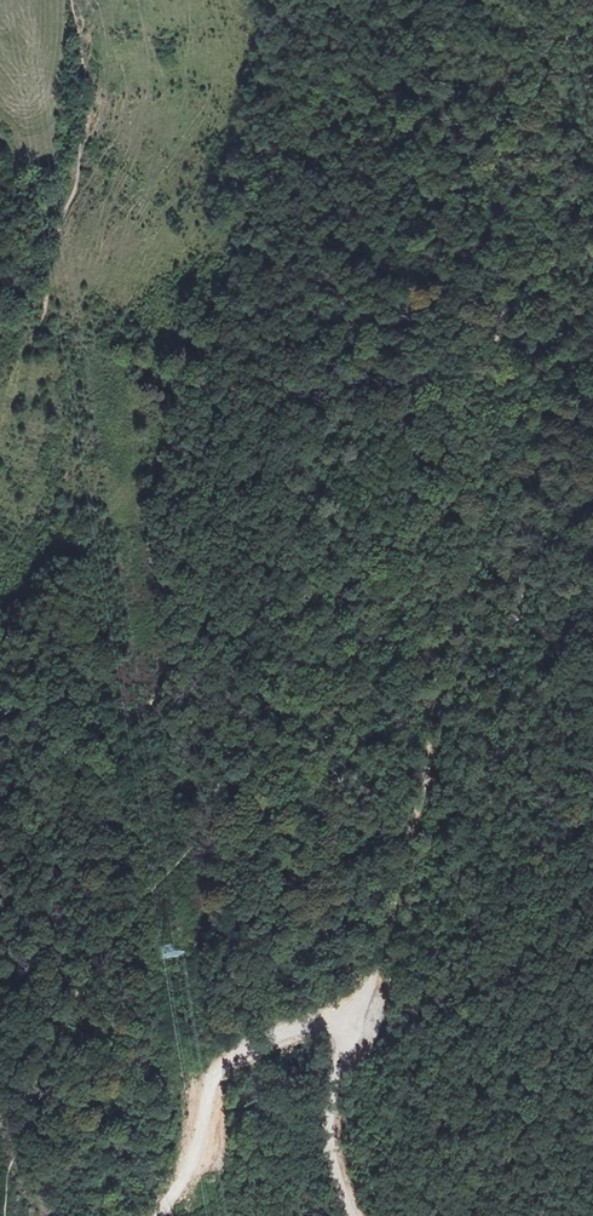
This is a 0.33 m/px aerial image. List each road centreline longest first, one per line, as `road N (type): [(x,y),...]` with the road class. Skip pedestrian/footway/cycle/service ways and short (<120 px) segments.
road 1 (track): [(561,0),(529,205),(490,383),(459,627),(397,901),(348,1011)]
road 2 (track): [(74,0),(87,114),(41,317),(0,433)]
road 3 (track): [(352,1215),(332,1137),(348,1011)]

